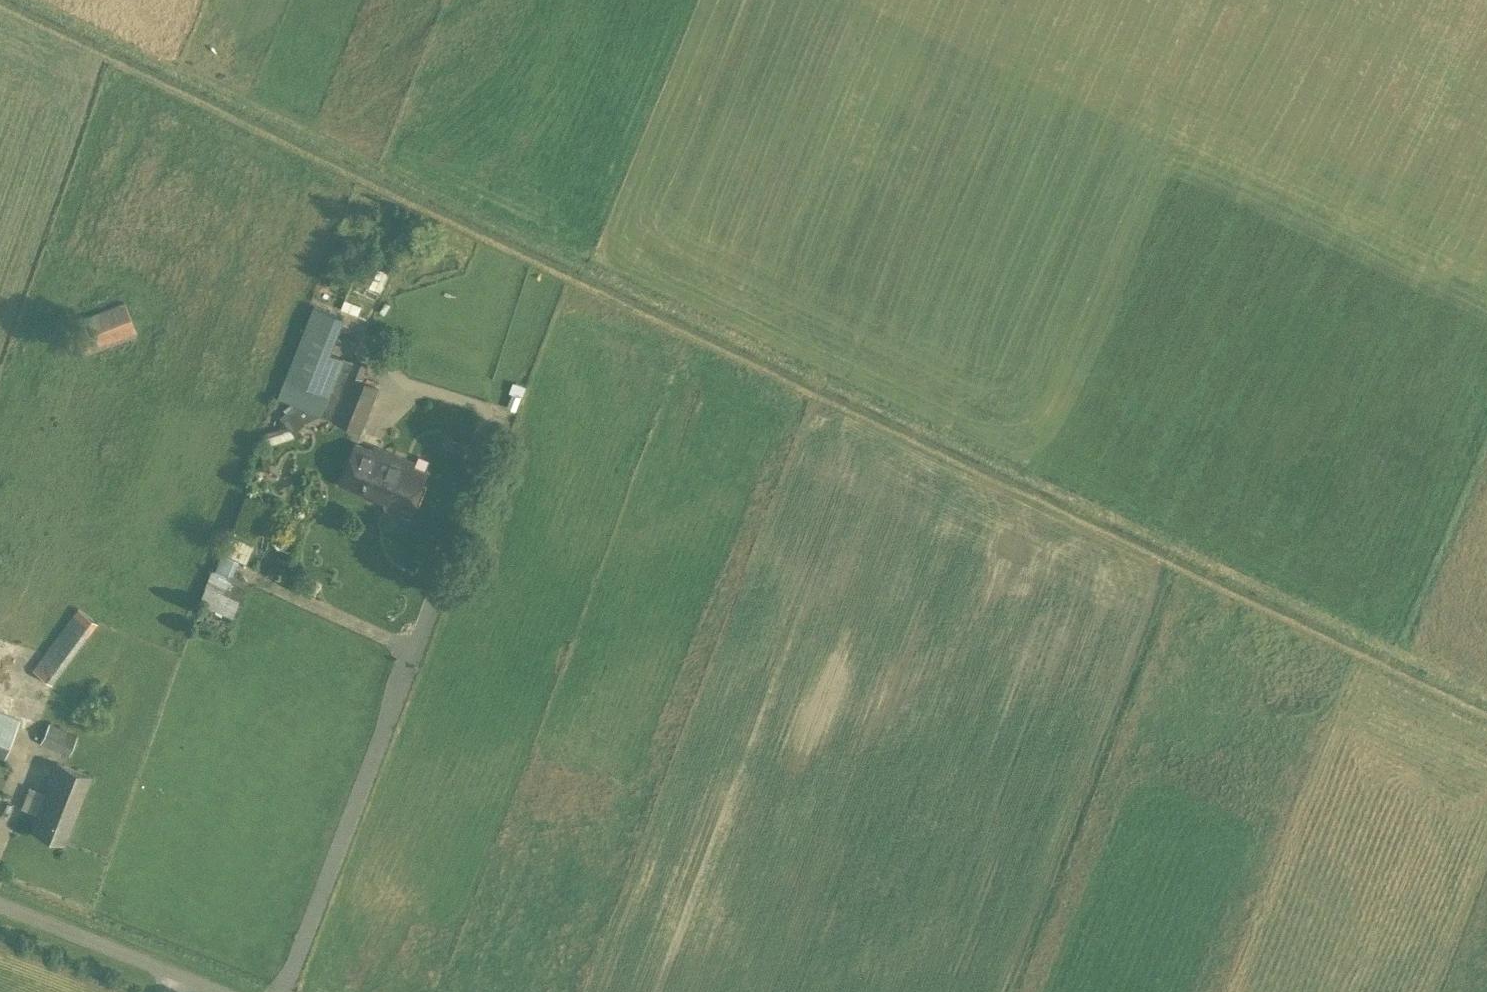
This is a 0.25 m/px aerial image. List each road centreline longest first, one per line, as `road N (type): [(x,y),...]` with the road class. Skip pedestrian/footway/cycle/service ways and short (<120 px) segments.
road 1 (unclassified): [(217,991),(0,905)]

